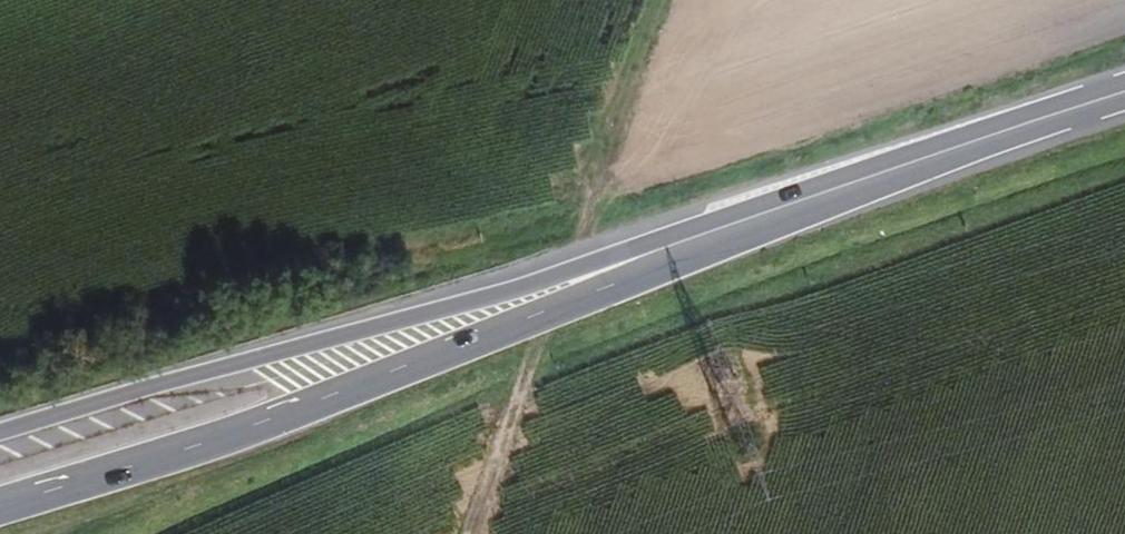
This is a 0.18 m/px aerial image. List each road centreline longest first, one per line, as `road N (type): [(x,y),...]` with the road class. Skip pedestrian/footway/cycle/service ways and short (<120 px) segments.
road 1 (primary): [(0,505),(258,424),(828,190)]
road 2 (primary): [(828,190),(0,432)]
road 3 (track): [(658,0),(549,308)]
road 4 (primary): [(1124,91),(828,190)]
road 5 (track): [(465,533),(549,308)]

